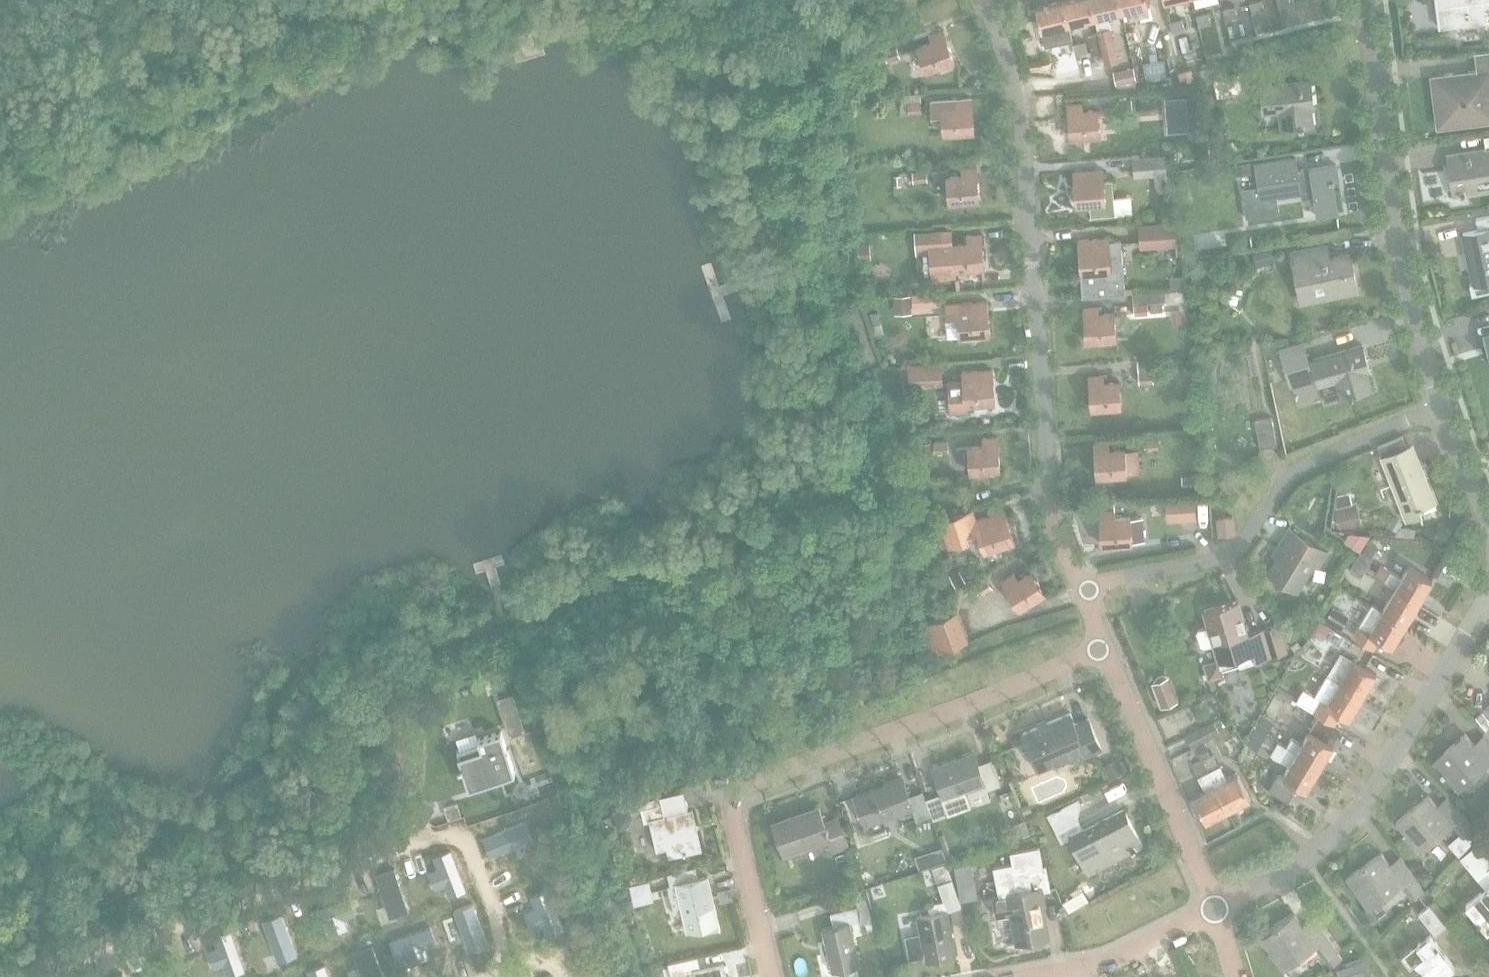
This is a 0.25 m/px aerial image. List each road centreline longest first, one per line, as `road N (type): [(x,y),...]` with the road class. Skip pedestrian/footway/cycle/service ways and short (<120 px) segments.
road 1 (residential): [(1080,586),(1061,544),(1047,446),(1021,96),(987,0)]
road 2 (residential): [(778,976),(740,840),(744,791),(1105,650)]
road 3 (unclassified): [(1217,915),(1267,892),(1377,788),(1488,604)]
road 4 (residential): [(1080,586),(1223,556),(1296,471),(1441,405)]
road 5 (residential): [(1441,405),(1400,257),(1367,0)]
road 6 (residential): [(1217,915),(1105,650)]
road 7 (unclassified): [(1052,976),(1217,915)]
road 8 (residential): [(1488,527),(1441,405)]

